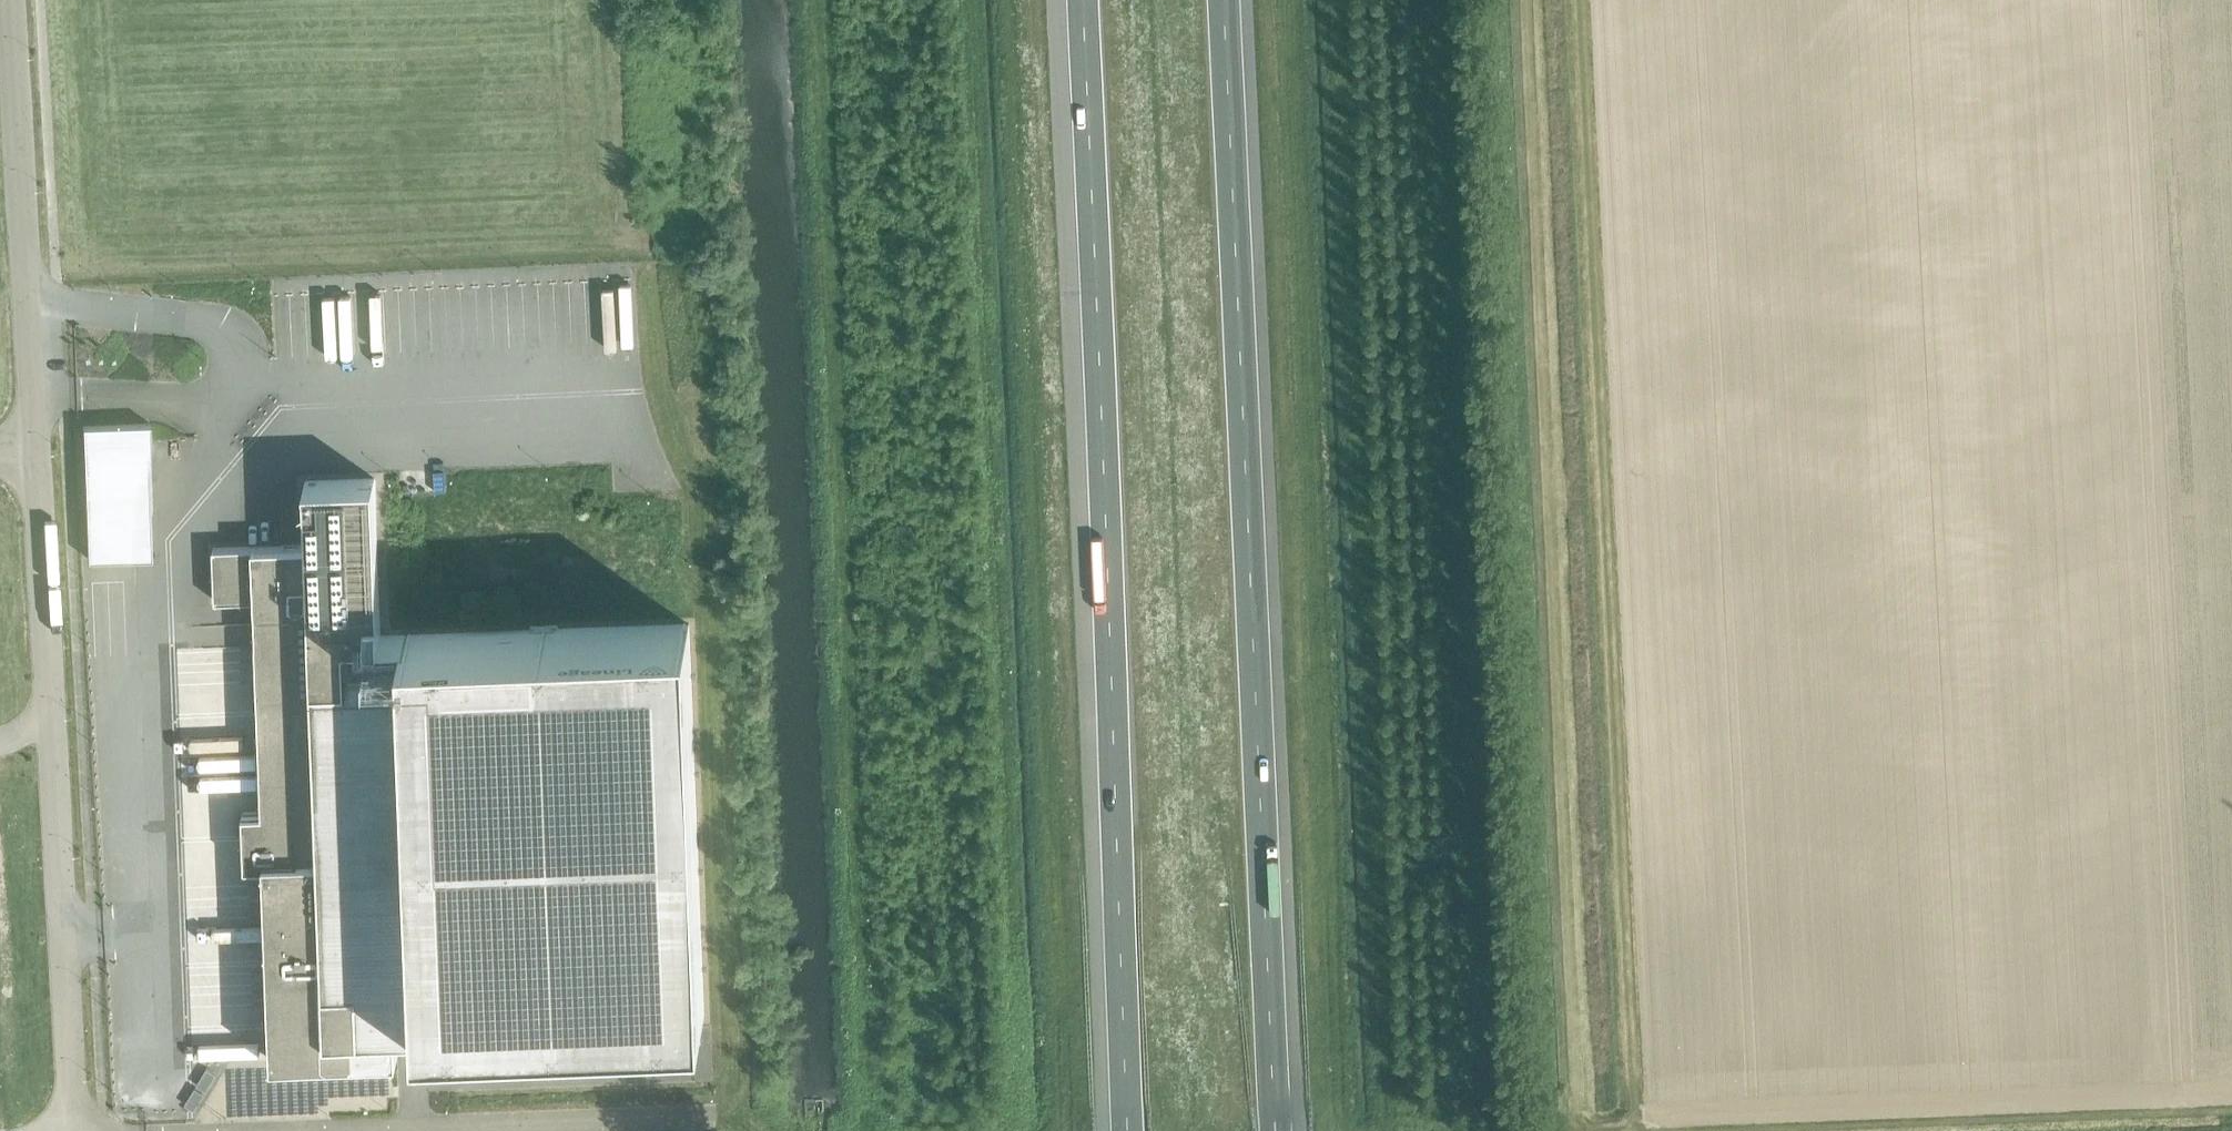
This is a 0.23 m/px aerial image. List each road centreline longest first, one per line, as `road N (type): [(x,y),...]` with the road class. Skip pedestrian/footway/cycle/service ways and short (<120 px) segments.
road 1 (unclassified): [(75,1130),(12,0)]
road 2 (motorway): [(1274,1130),(1226,0)]
road 3 (motorway): [(1086,0),(1128,1130)]

